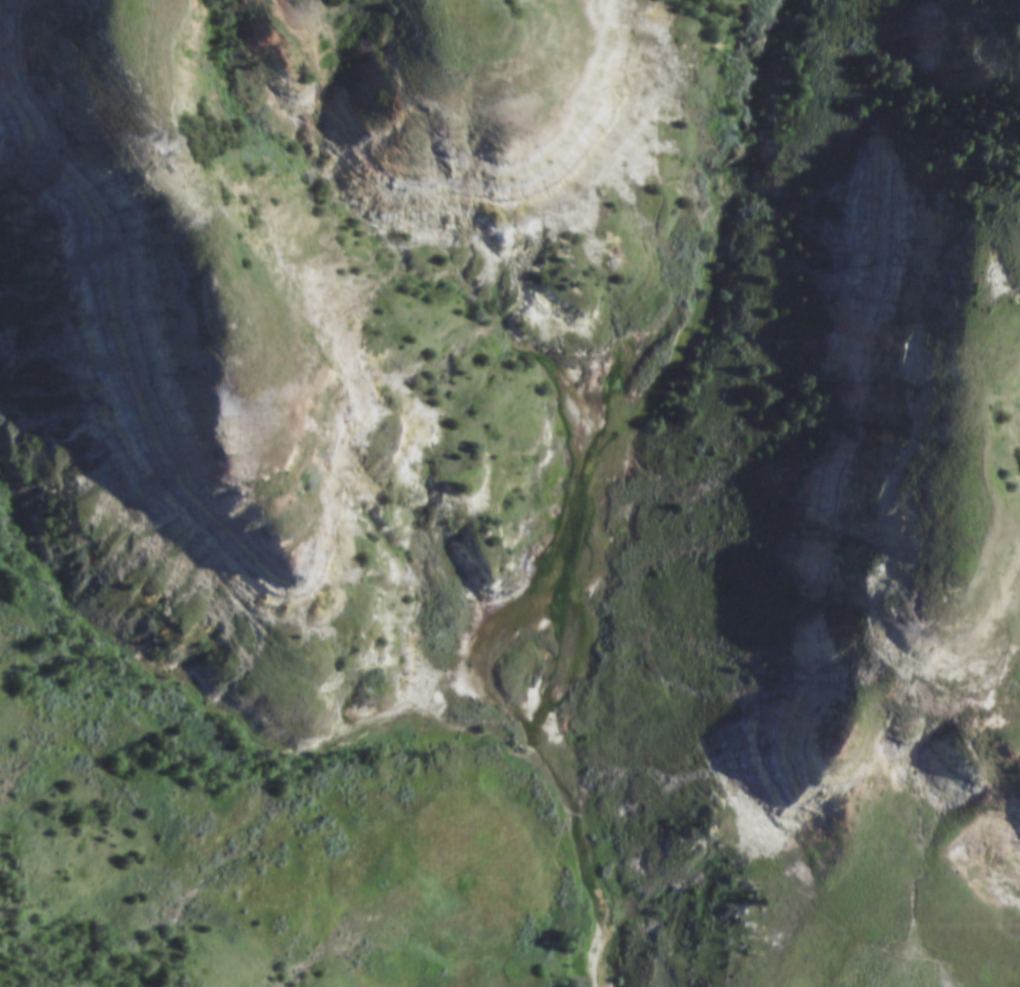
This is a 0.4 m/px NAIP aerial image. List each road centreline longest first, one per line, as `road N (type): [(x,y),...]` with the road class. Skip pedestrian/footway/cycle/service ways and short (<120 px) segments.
road 1 (track): [(0,704),(43,717),(94,757),(179,877),(280,909),(366,913),(451,964),(468,986)]

